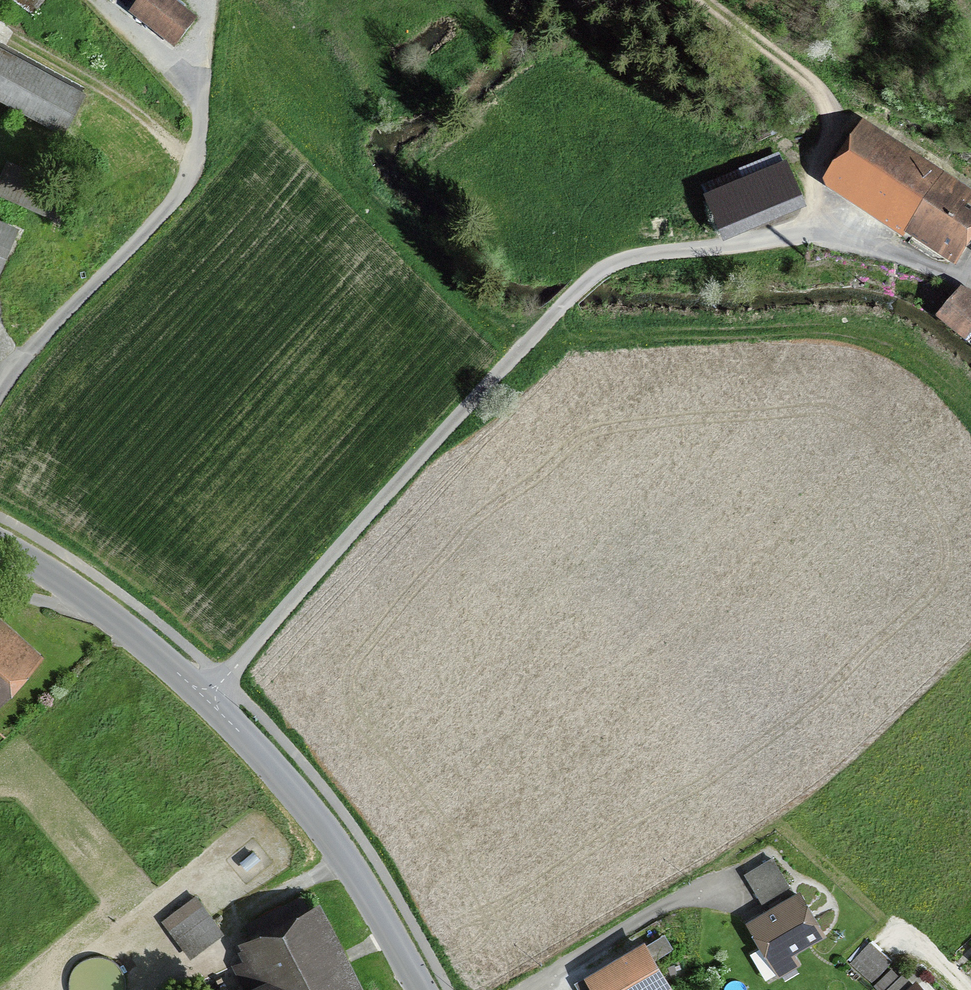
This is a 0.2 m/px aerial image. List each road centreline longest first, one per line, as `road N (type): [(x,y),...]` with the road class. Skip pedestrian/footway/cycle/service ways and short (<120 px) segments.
road 1 (residential): [(209,700),(551,316)]
road 2 (residential): [(585,283),(651,253),(807,233),(970,279)]
road 3 (tertiary): [(425,989),(342,853),(209,700)]
road 4 (track): [(807,233),(825,130),(821,94),(704,0)]
road 5 (tertiary): [(209,700),(39,565),(0,546)]
road 6 (residential): [(524,989),(716,879)]

